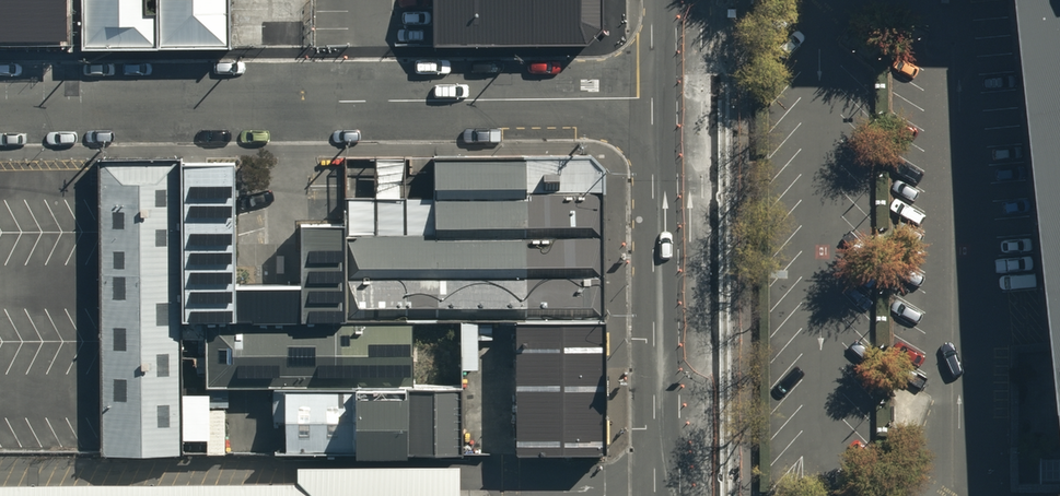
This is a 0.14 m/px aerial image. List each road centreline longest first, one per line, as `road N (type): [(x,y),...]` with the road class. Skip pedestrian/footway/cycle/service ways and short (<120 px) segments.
road 1 (unclassified): [(0,98),(677,98)]
road 2 (secondary): [(680,495),(677,98)]

